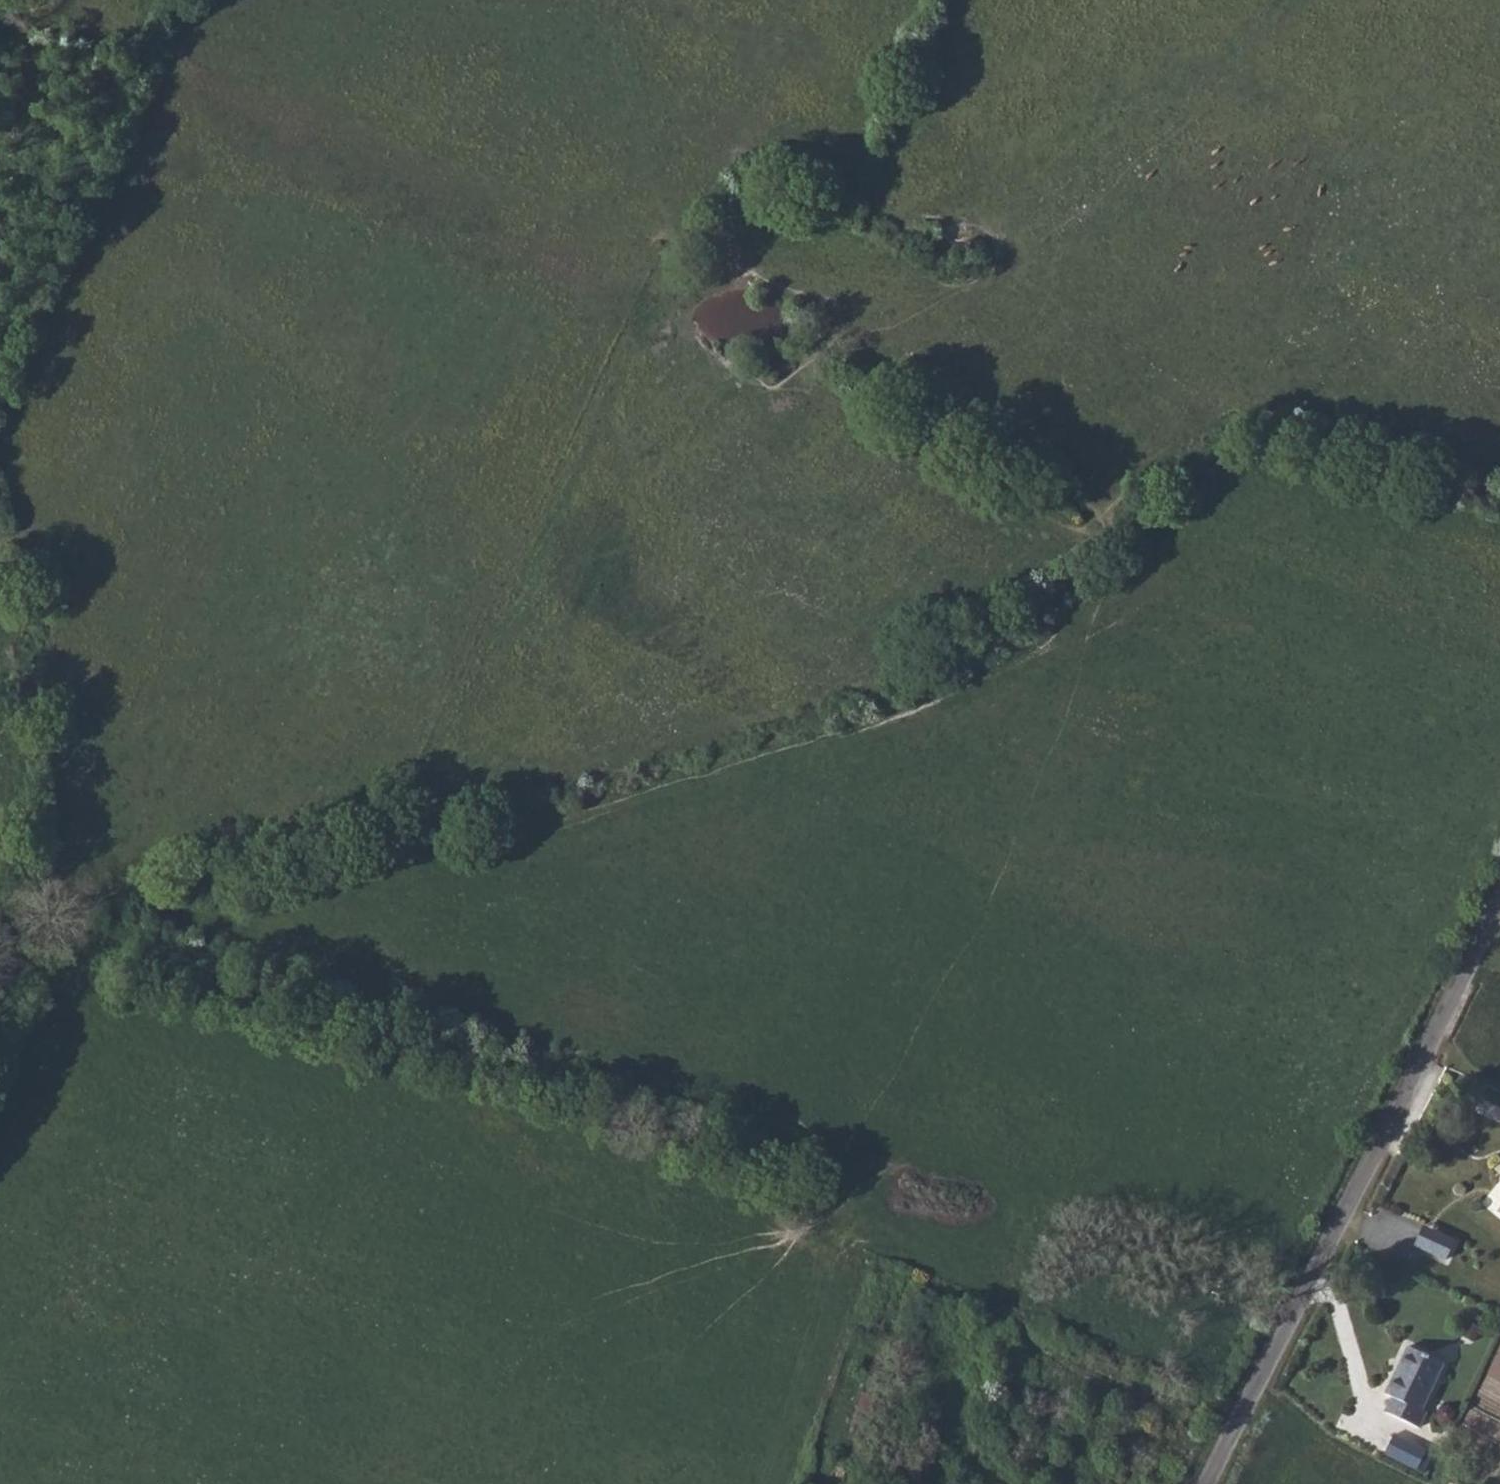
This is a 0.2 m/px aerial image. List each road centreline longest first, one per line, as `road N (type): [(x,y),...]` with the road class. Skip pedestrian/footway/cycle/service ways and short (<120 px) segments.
road 1 (unclassified): [(1499,910),(1207,1483)]

